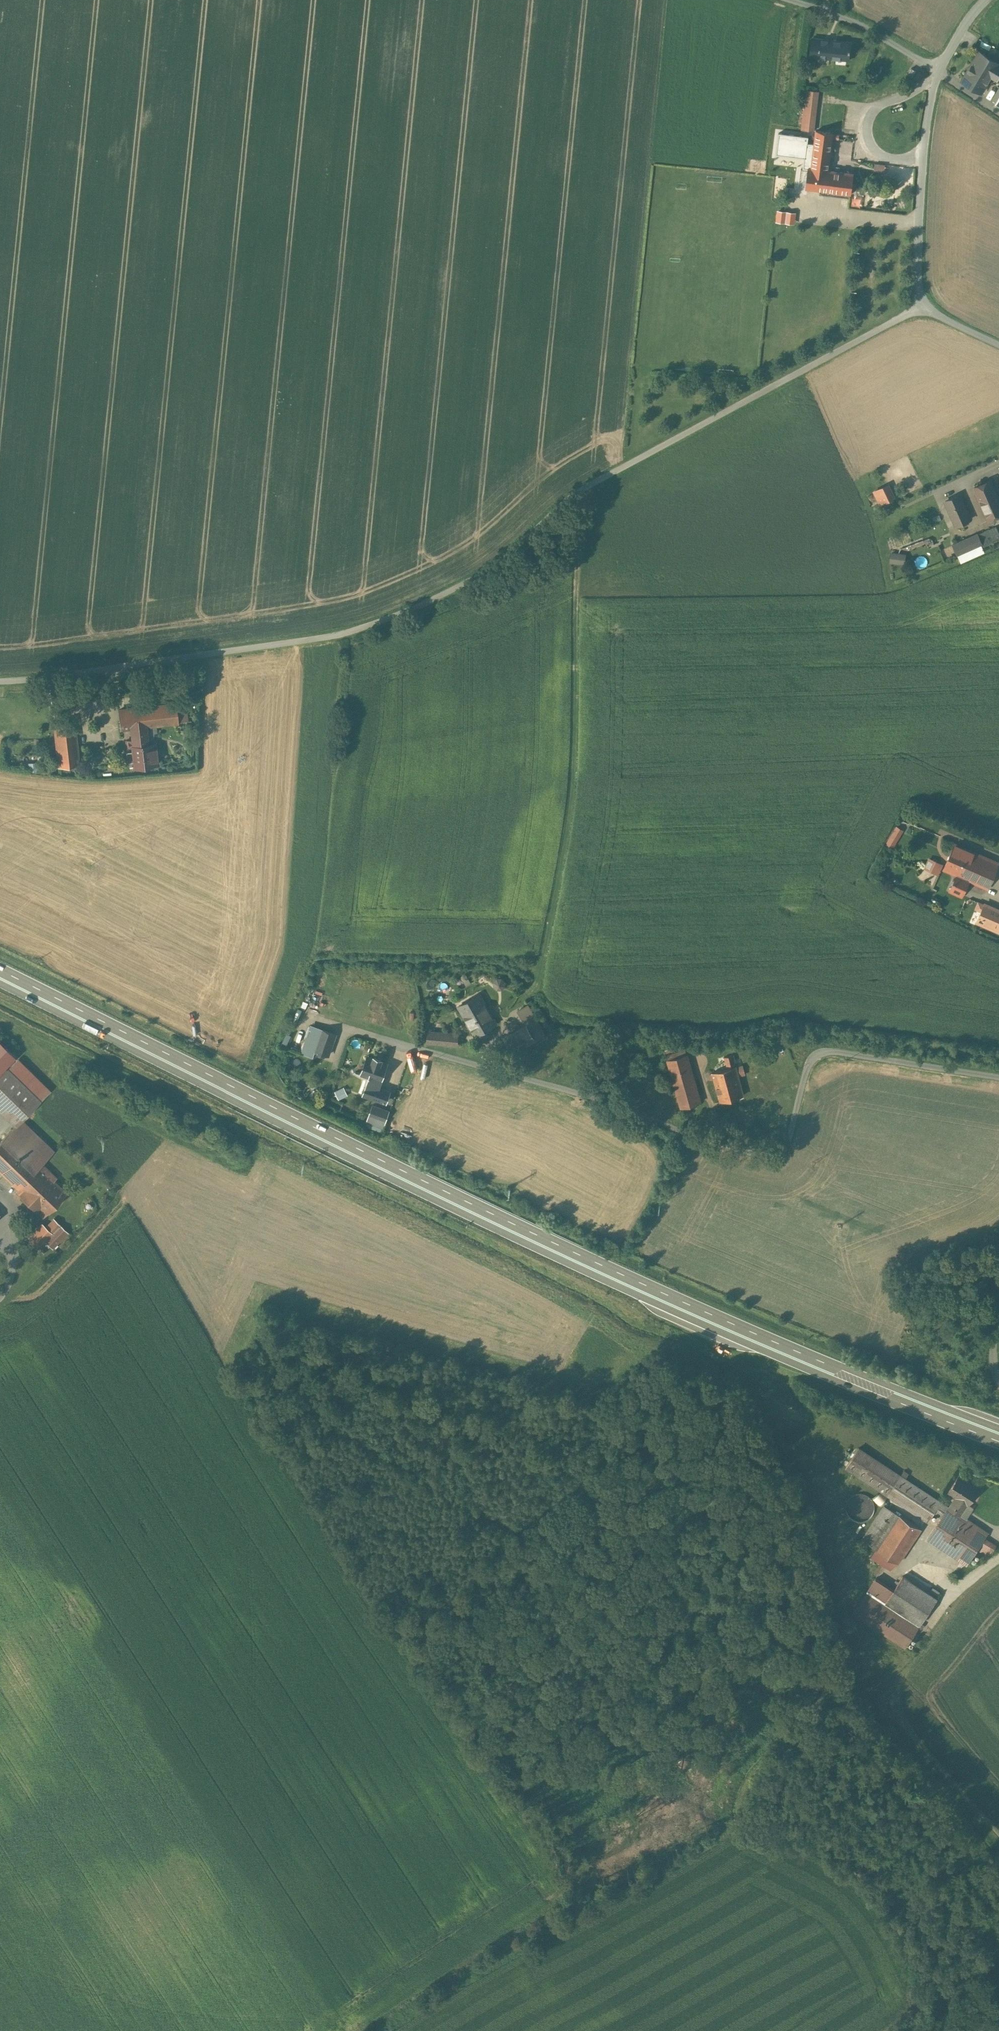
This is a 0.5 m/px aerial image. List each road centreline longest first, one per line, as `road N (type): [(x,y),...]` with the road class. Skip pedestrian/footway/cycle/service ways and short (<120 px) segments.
road 1 (trunk): [(998,1431),(637,1280),(0,970)]
road 2 (trunk): [(0,983),(644,1297),(998,1442)]
road 3 (unclassified): [(924,307),(592,484),(495,567),(415,609),(342,634),(0,680)]
road 4 (unclassified): [(312,1018),(769,1156),(788,1147),(806,1075),(824,1054),(998,1077)]
road 5 (track): [(582,490),(570,802),(537,987),(511,1001)]
road 6 (unclassified): [(794,0),(884,36),(938,73)]
road 7 (unclassified): [(933,84),(883,104),(868,129),(885,157),(924,158)]
road 8 (unclassified): [(924,307),(918,283),(924,158)]

